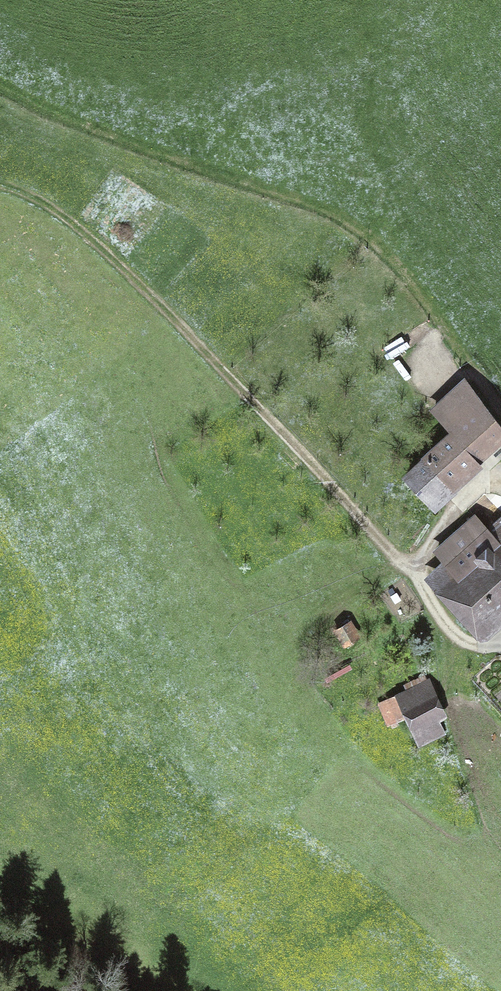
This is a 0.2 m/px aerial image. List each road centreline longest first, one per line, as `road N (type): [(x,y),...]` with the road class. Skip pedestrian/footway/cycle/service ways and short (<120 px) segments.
road 1 (track): [(414,564),(389,556),(73,225),(0,187)]
road 2 (track): [(500,413),(429,304),(356,234),(107,141)]
road 3 (track): [(500,649),(459,641),(425,604),(414,564),(442,523),(488,482),(500,482)]

